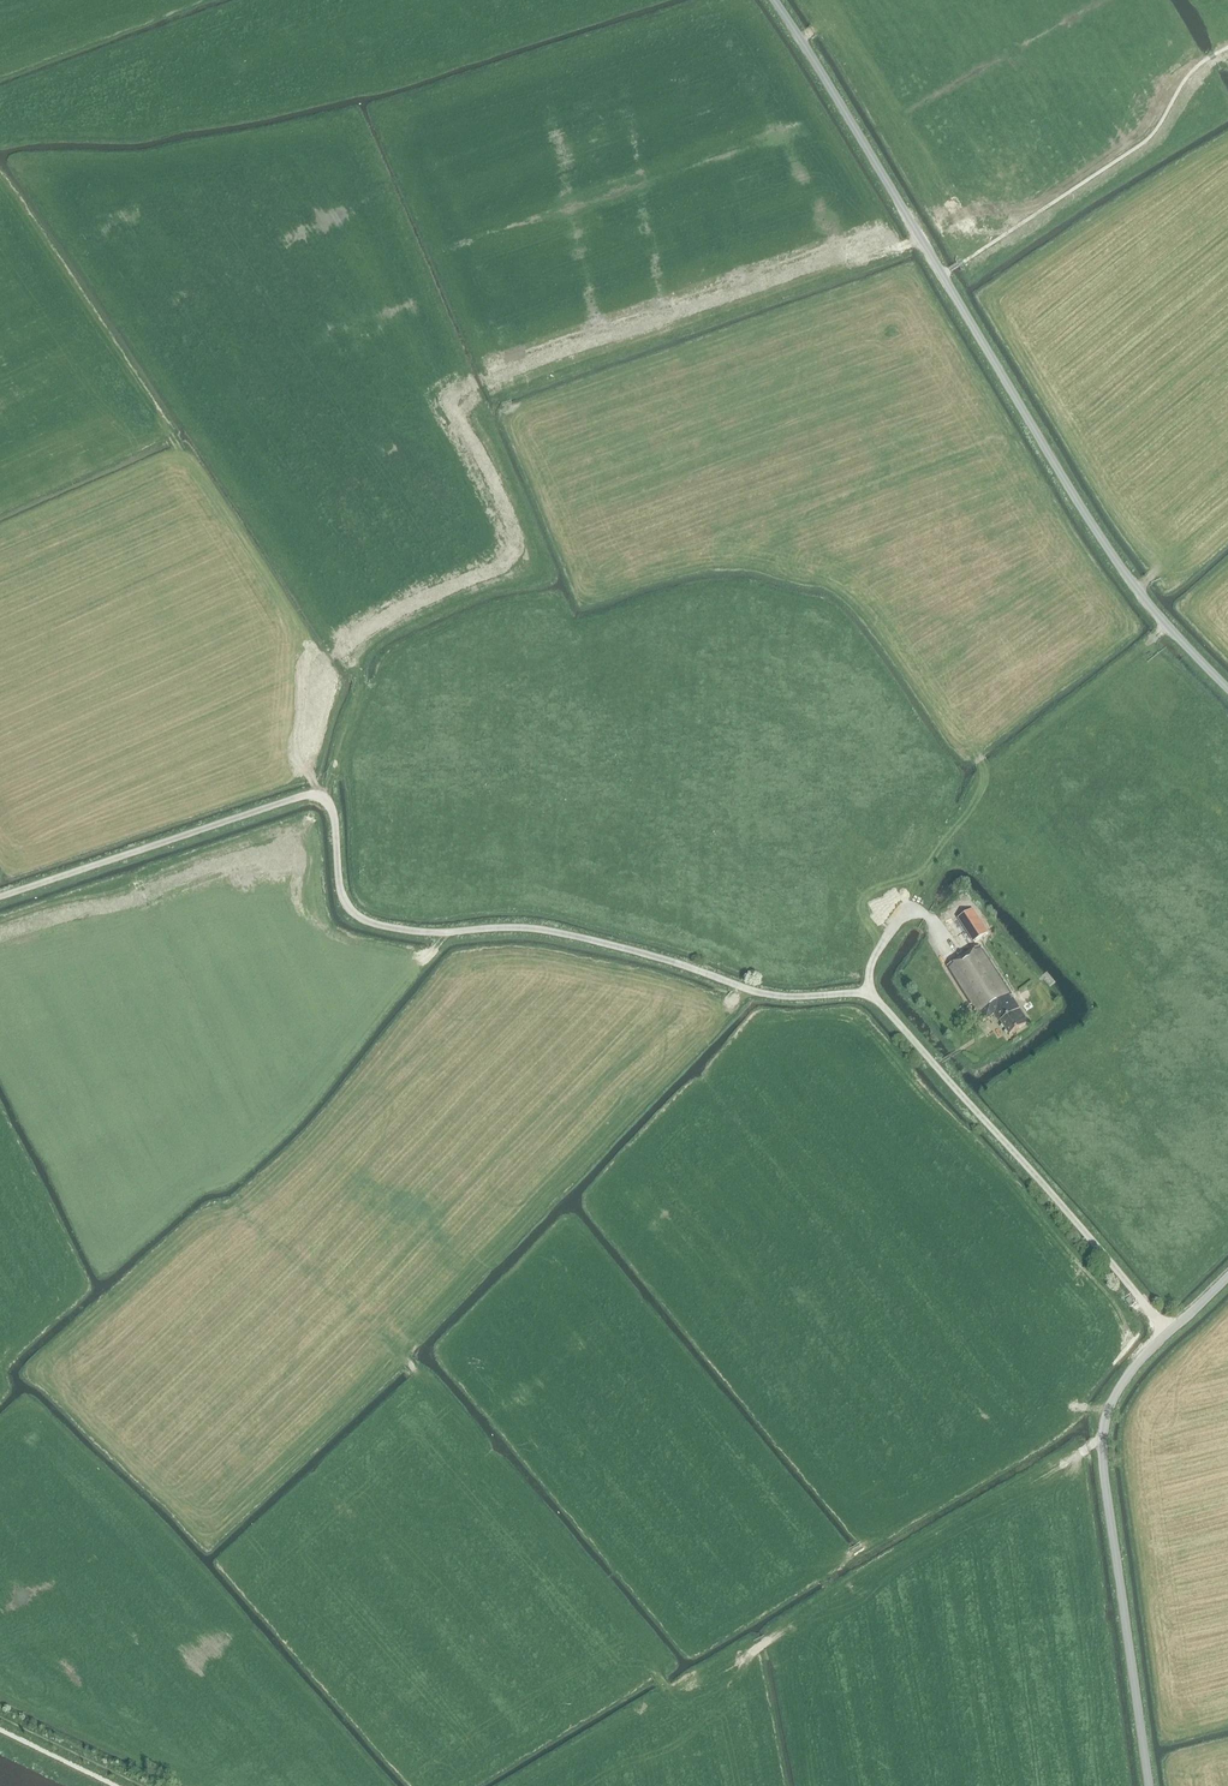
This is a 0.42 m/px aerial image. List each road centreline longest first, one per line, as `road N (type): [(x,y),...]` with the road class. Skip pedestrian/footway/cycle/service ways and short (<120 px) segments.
road 1 (unclassified): [(1227,689),(1137,592),(774,0)]
road 2 (unclassified): [(1148,1785),(1103,1431),(1131,1370),(1227,1275)]

